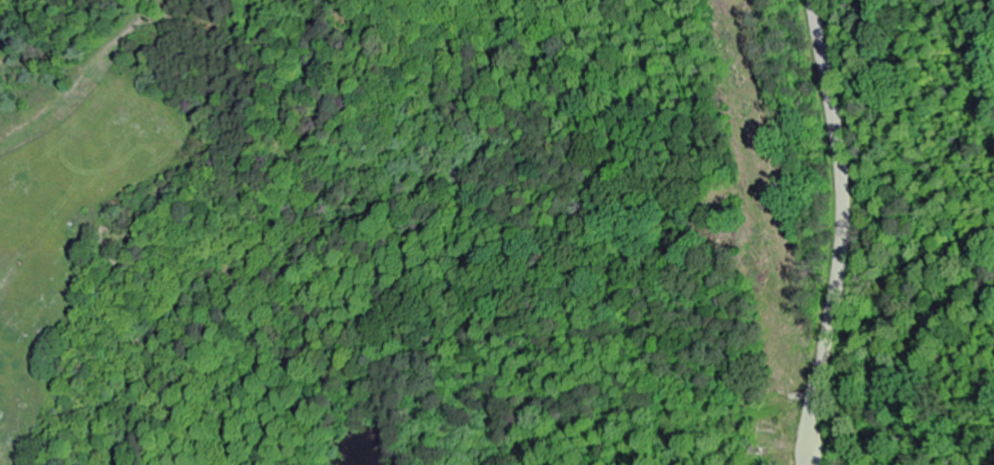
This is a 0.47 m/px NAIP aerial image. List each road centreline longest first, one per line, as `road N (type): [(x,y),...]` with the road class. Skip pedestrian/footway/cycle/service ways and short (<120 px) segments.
road 1 (residential): [(798,464),(834,267),(829,115),(812,0)]

